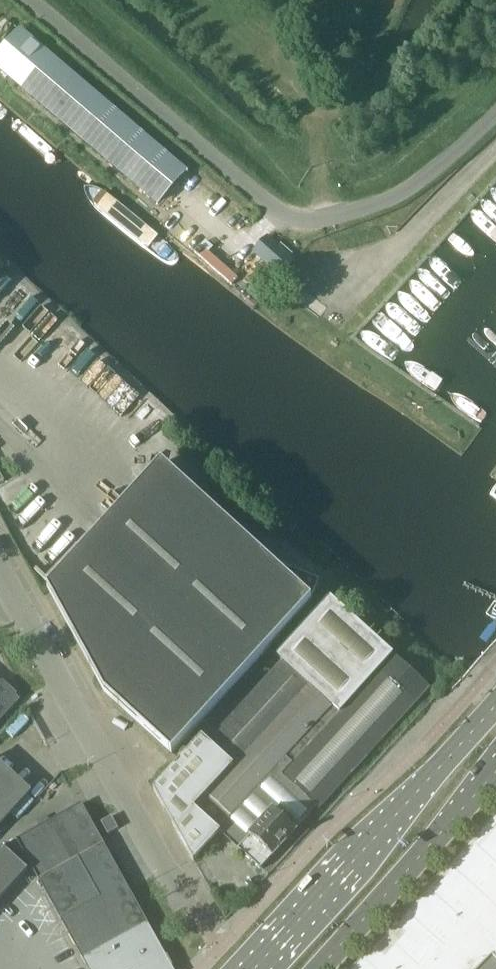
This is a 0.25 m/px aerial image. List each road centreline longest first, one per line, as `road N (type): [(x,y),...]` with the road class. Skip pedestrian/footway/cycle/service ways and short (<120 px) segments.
road 1 (unclassified): [(29,0),(292,217),(328,218),(391,199),(495,114)]
road 2 (unclassified): [(181,898),(0,576)]
road 3 (primary): [(495,707),(254,968)]
road 4 (primary): [(319,968),(495,772)]

